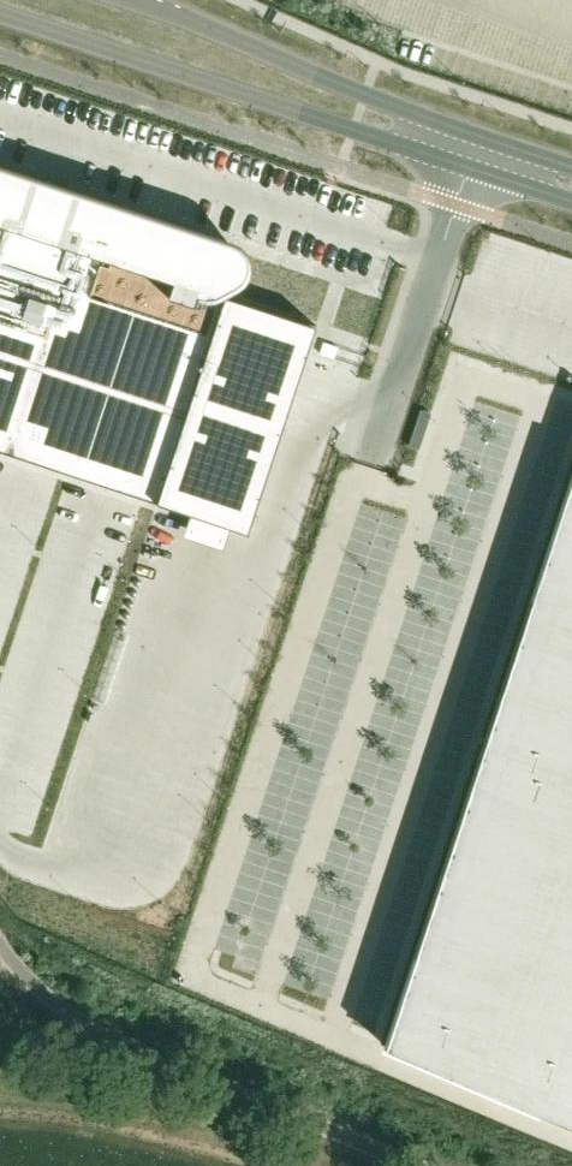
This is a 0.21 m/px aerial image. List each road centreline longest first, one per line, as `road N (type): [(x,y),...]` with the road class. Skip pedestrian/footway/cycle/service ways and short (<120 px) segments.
road 1 (unclassified): [(0,13),(571,202)]
road 2 (unclassified): [(421,1165),(85,1021),(46,993),(0,939)]
road 3 (unclassified): [(571,168),(403,113),(123,0)]

